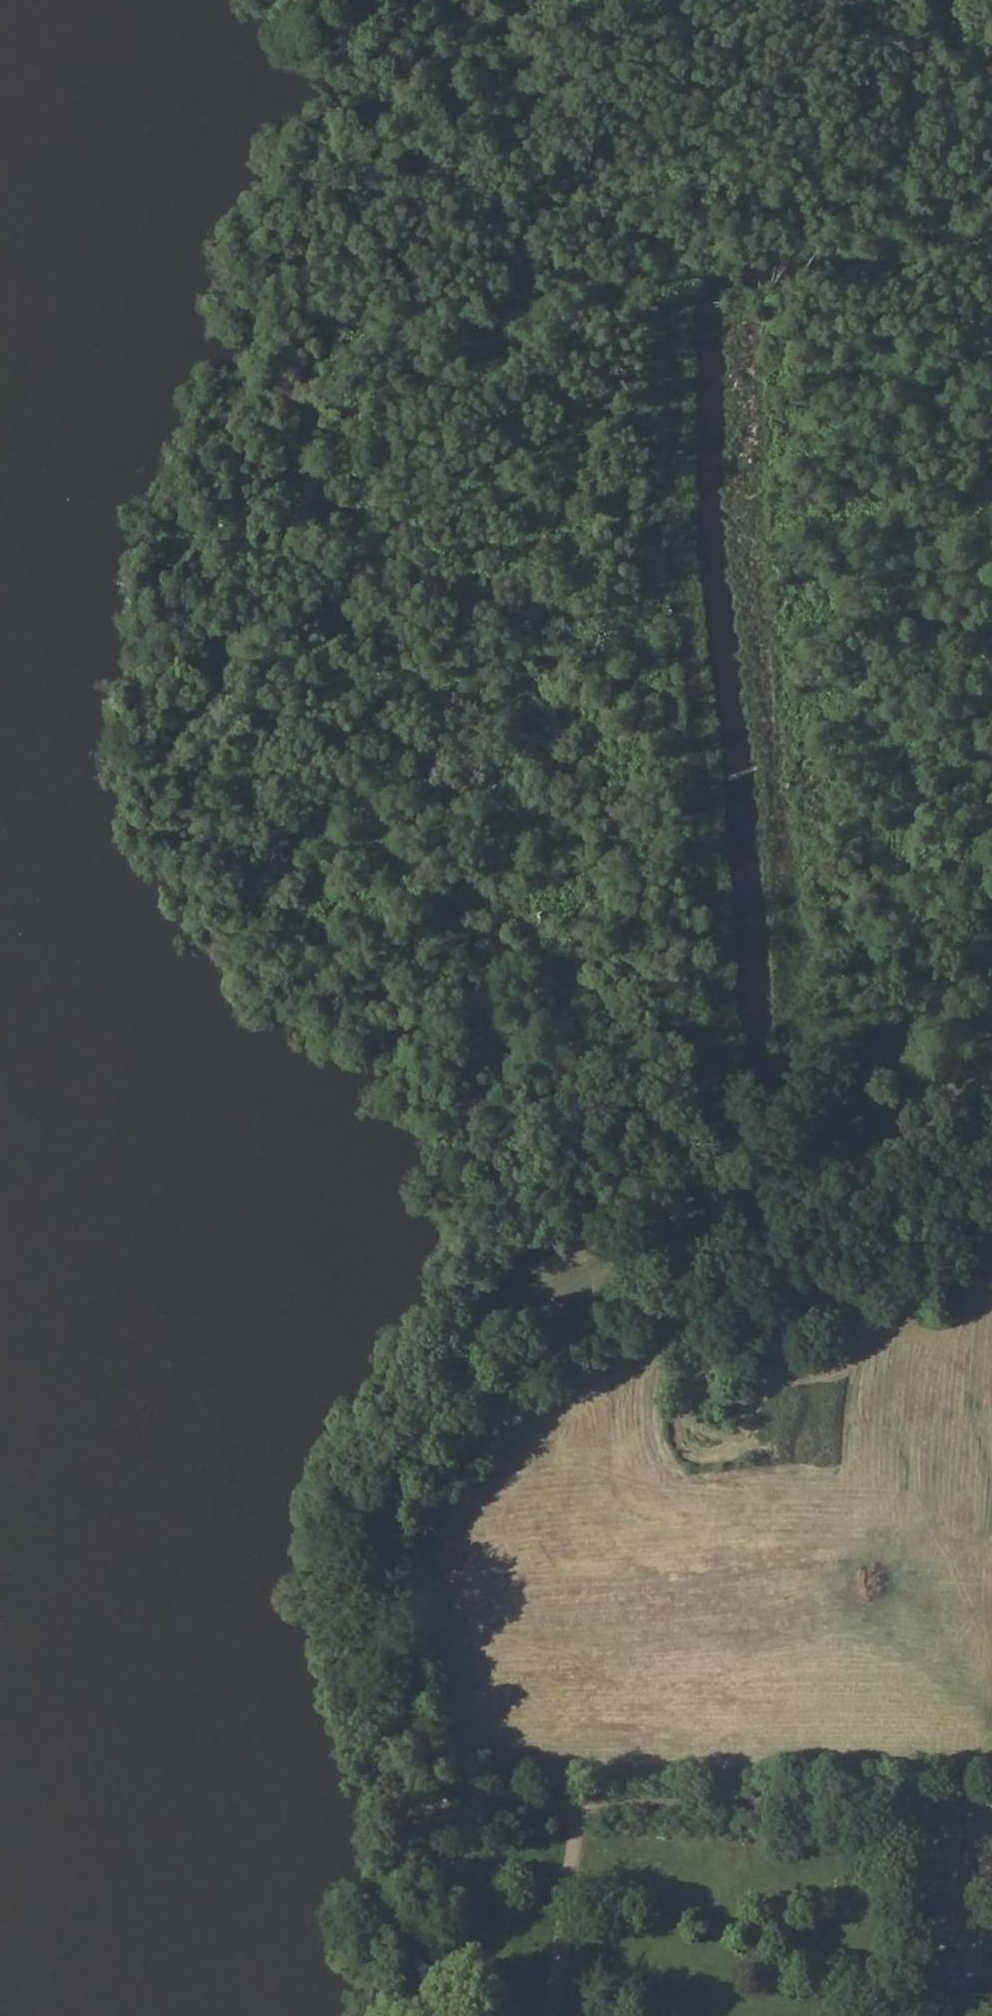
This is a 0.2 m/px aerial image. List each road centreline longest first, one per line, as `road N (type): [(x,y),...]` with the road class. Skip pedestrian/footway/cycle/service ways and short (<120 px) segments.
road 1 (track): [(991,1799),(515,1803)]
road 2 (track): [(580,1802),(556,2008),(572,2015)]

